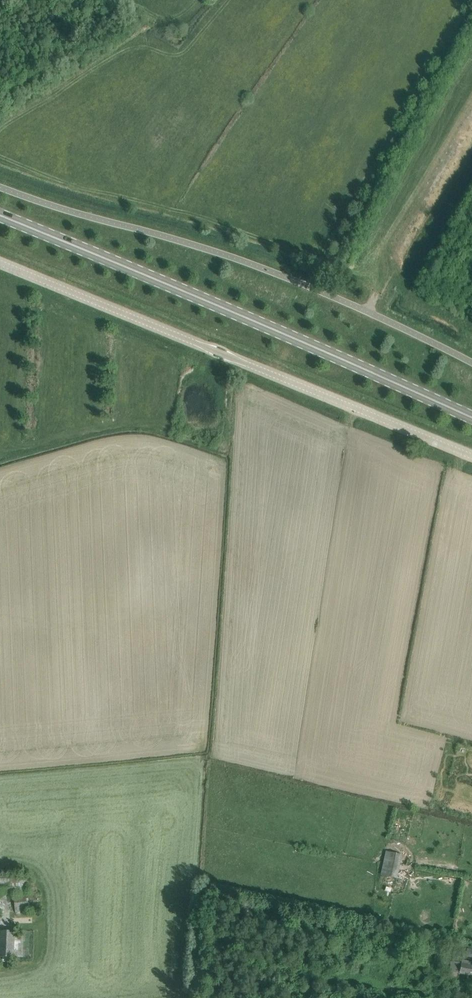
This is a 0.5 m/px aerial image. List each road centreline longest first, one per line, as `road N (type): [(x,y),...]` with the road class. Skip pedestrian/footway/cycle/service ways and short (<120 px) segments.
road 1 (secondary): [(471,420),(0,217)]
road 2 (unclassified): [(471,458),(0,263)]

